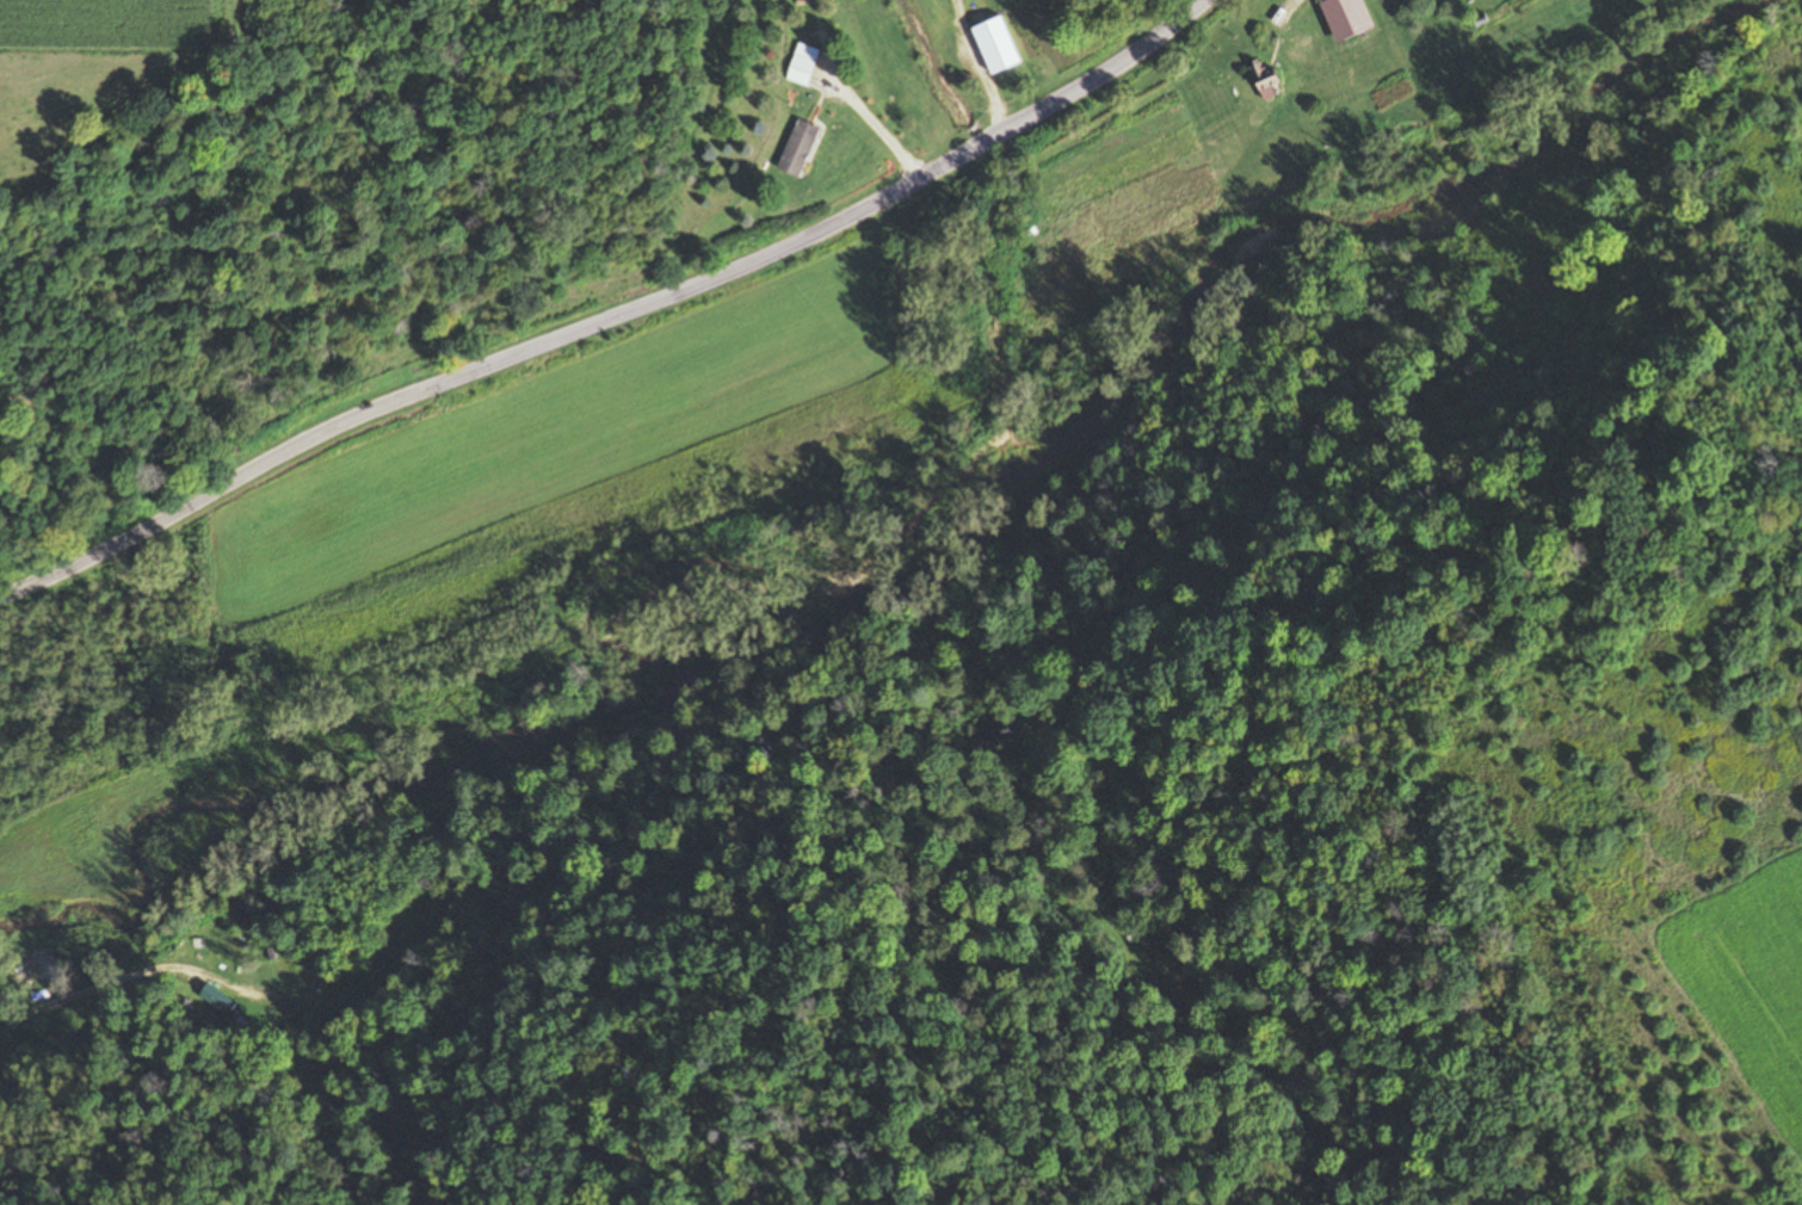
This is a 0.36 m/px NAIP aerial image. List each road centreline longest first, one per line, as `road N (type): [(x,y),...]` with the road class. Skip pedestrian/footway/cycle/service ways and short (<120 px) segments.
road 1 (residential): [(1215,0),(1100,85),(903,196),(754,267),(339,432),(137,540),(0,602)]

